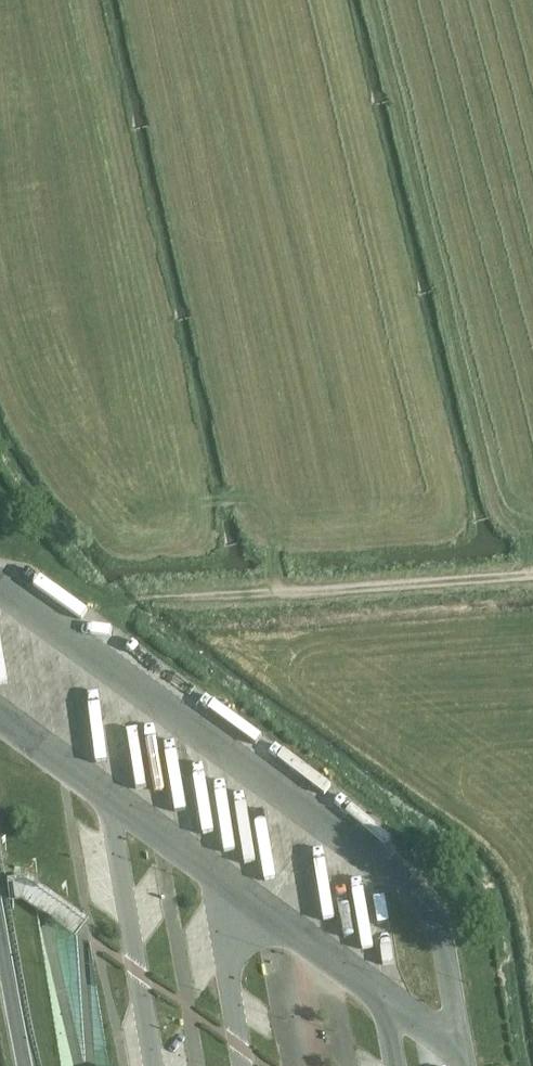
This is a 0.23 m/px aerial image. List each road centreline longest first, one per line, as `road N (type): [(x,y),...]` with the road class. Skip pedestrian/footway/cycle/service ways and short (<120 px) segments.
road 1 (unclassified): [(532,574),(169,603)]

